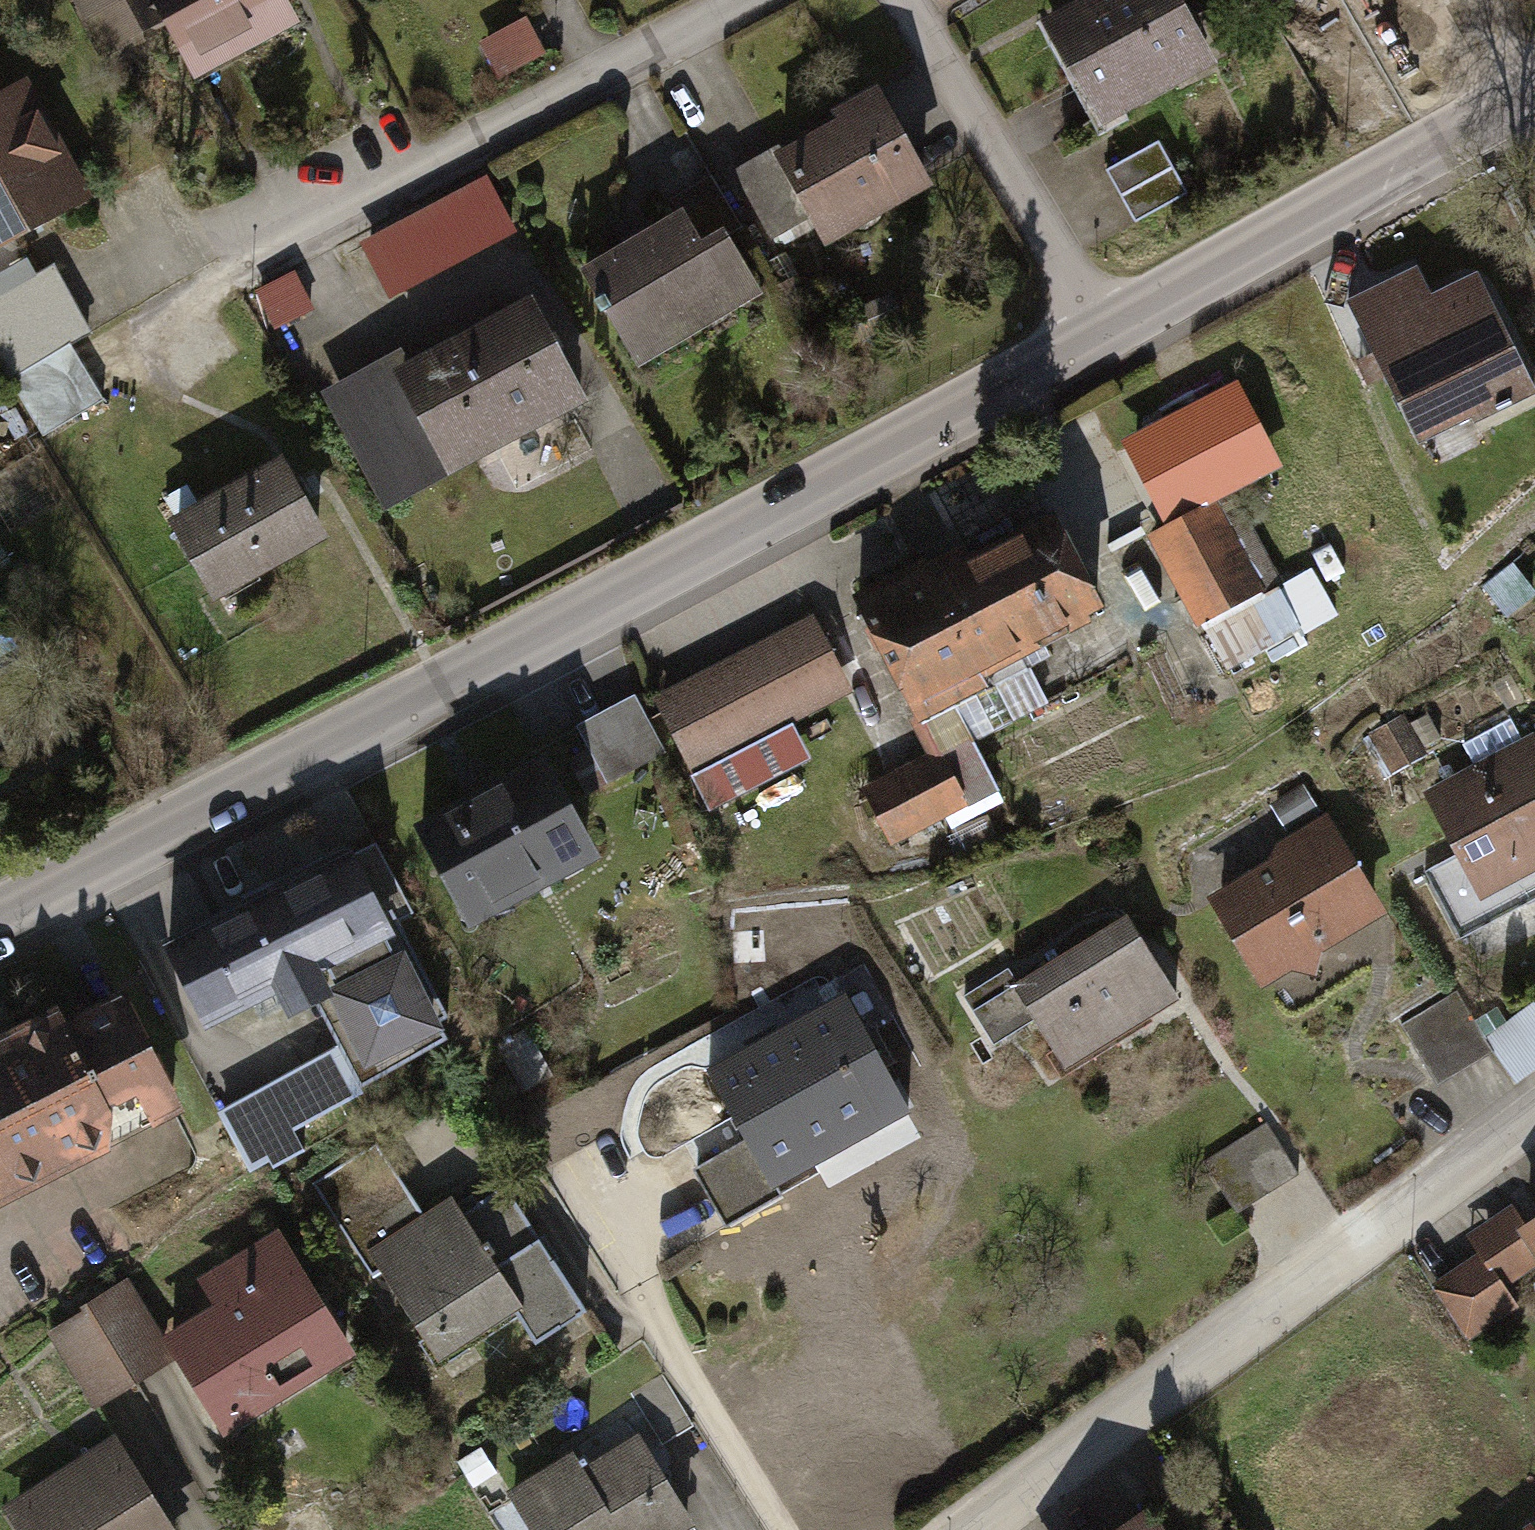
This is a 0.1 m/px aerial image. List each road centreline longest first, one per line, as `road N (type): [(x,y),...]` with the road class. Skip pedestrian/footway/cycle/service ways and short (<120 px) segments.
road 1 (secondary): [(1105,330),(0,914)]
road 2 (residential): [(758,0),(194,295),(120,355)]
road 3 (residential): [(971,1529),(1534,1115)]
road 4 (secondary): [(1534,94),(1105,330)]
road 5 (residential): [(1105,330),(905,0)]

